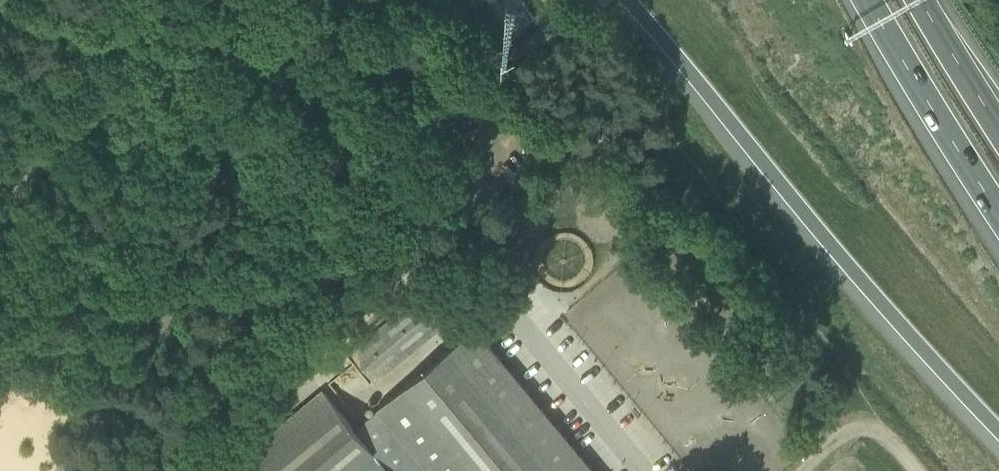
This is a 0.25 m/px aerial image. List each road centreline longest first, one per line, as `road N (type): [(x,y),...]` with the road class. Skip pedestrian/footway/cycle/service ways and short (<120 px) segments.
road 1 (motorway): [(629,0),(998,428)]
road 2 (track): [(478,206),(444,210),(369,189),(254,245),(172,315),(138,370),(126,470)]
road 3 (track): [(131,0),(77,110),(0,215)]
road 4 (motorway): [(868,0),(998,213)]
road 5 (unclassified): [(478,206),(441,141),(376,62)]
road 6 (motorway): [(998,132),(920,0)]

